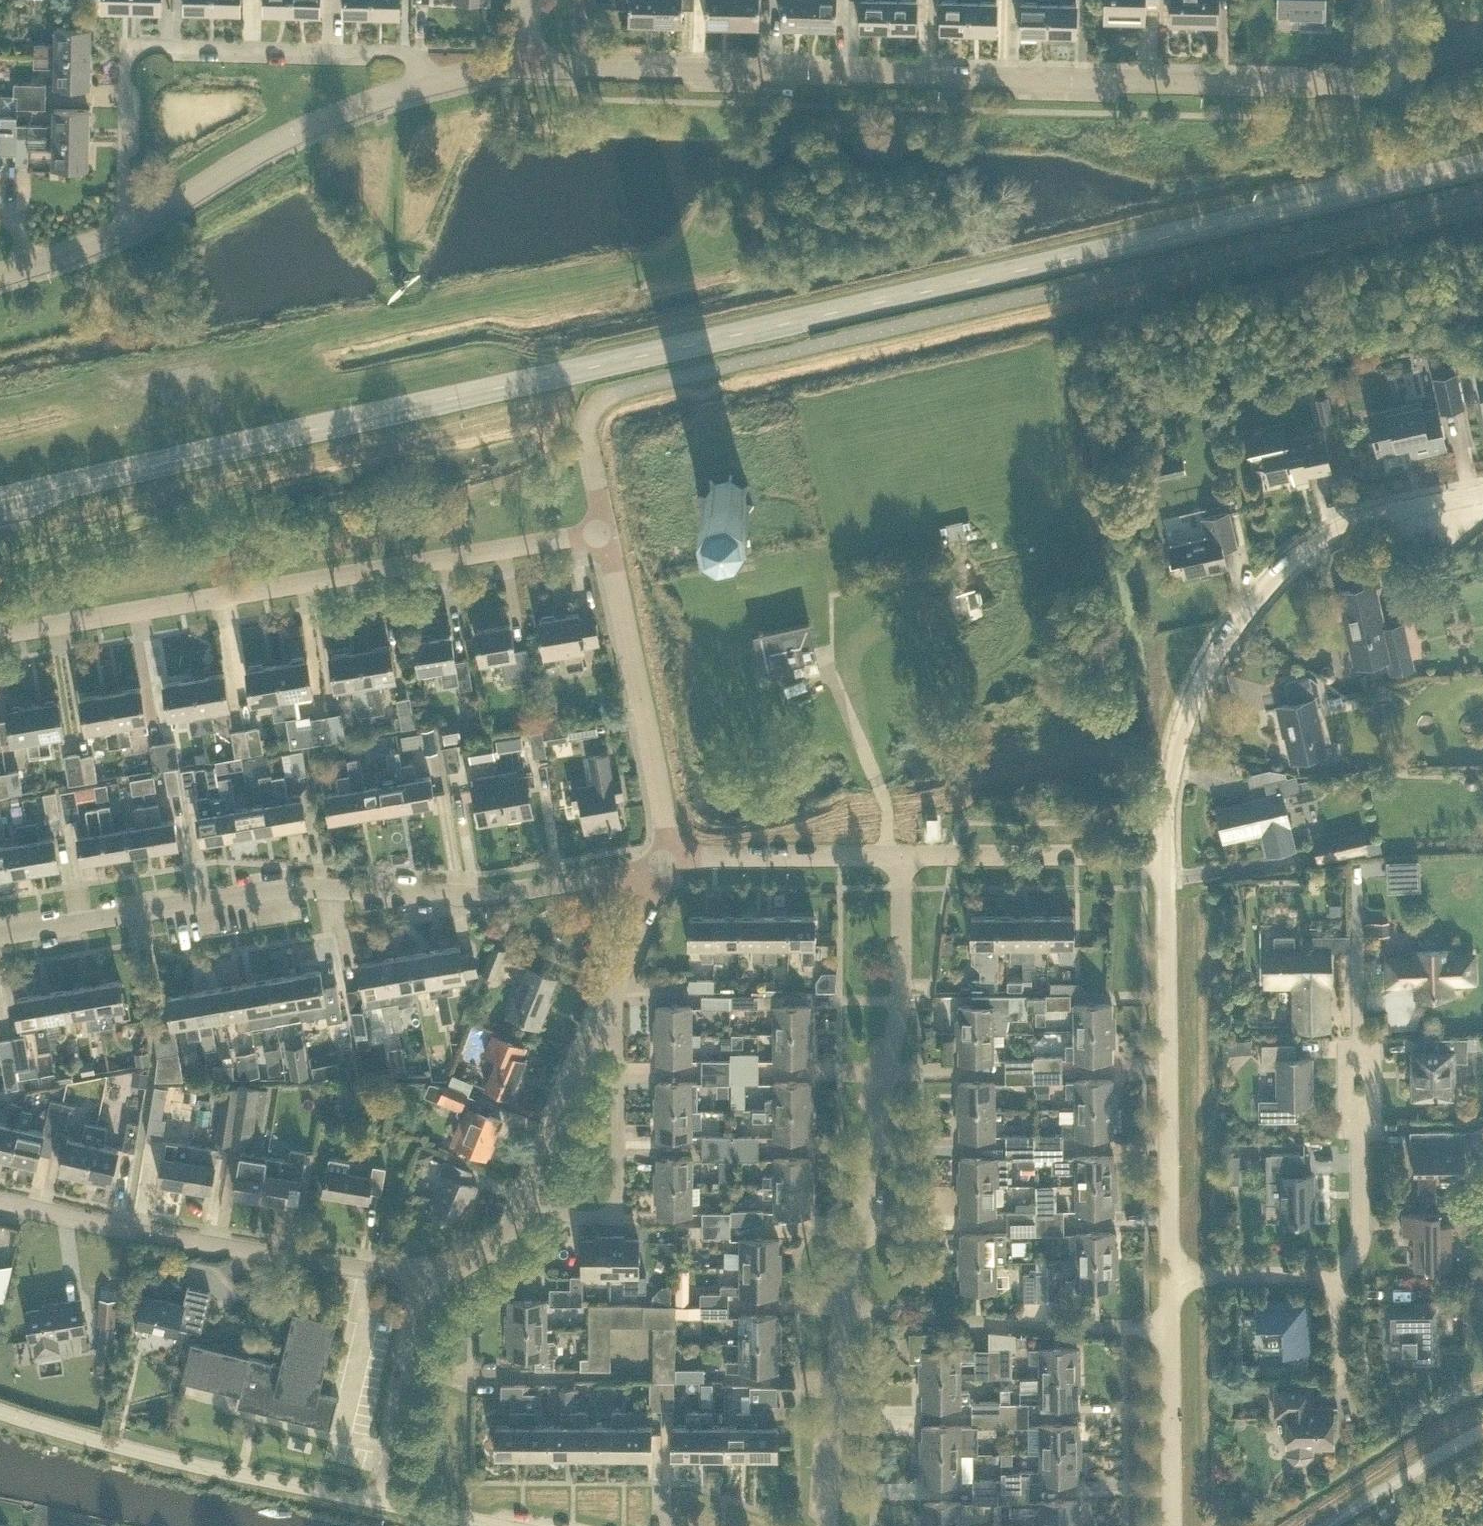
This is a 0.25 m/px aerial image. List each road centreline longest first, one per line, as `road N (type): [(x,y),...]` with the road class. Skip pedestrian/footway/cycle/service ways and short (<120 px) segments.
road 1 (secondary): [(0,500),(1482,165)]
road 2 (residential): [(529,66),(1391,88),(1393,0)]
road 3 (residential): [(0,938),(323,888),(521,893),(661,865)]
road 4 (residential): [(0,635),(604,528)]
road 5 (residential): [(1165,852),(1168,786),(1193,695),(1271,579),(1352,522),(1482,493)]
road 6 (residential): [(126,232),(128,46),(411,51),(436,82)]
road 7 (residential): [(421,1277),(502,1239),(661,865)]
road 8 (residential): [(844,1302),(900,1000),(902,854)]
road 9 (residential): [(421,1277),(170,1240),(0,1200)]
road 10 (residential): [(1169,1276),(1165,852)]
road 11 (unclassified): [(382,1506),(115,1447),(0,1410)]
road 12 (residential): [(126,232),(363,105),(436,82)]
road 13 (residential): [(661,865),(667,827),(604,528)]
road 14 (residential): [(1357,949),(1360,1236),(1339,1274)]
road 15 (residential): [(1170,1328),(1037,1327),(844,1302)]
road 16 (residential): [(902,854),(1165,852)]
road 17 (residential): [(661,865),(702,855),(902,854)]
road 18 (unclassified): [(382,1506),(421,1277)]
road 19 (residential): [(827,1525),(844,1302)]
road 20 (residential): [(1172,1525),(1170,1328)]
road 21 (unclassified): [(1482,1430),(1327,1525)]
road 22 (residential): [(1339,1274),(1169,1276)]

